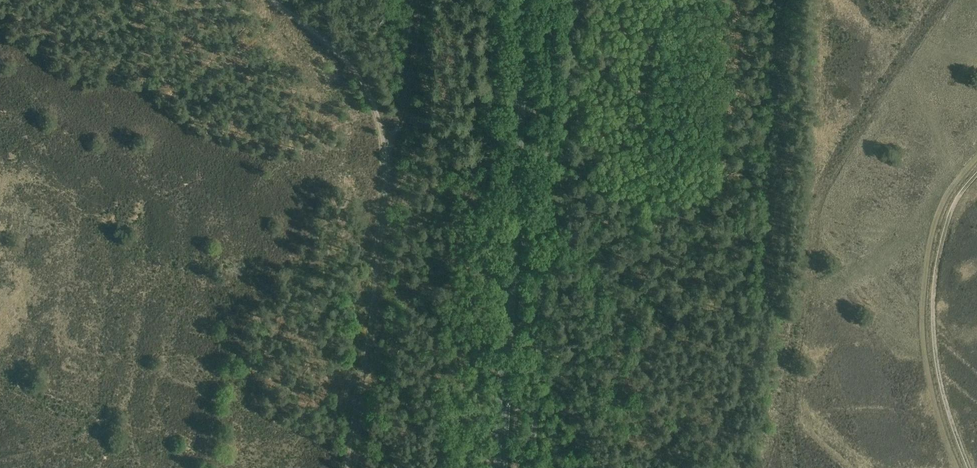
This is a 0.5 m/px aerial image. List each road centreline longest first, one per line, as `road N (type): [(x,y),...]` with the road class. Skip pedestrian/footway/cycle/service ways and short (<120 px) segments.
road 1 (track): [(346,467),(372,306),(384,142),(356,74),(274,0)]
road 2 (secondary): [(501,467),(523,0)]
road 3 (track): [(976,174),(948,222),(933,306),(940,379),(969,467)]
road 4 (track): [(384,142),(406,112),(421,0)]
road 5 (track): [(398,127),(418,125),(467,160),(516,164)]

